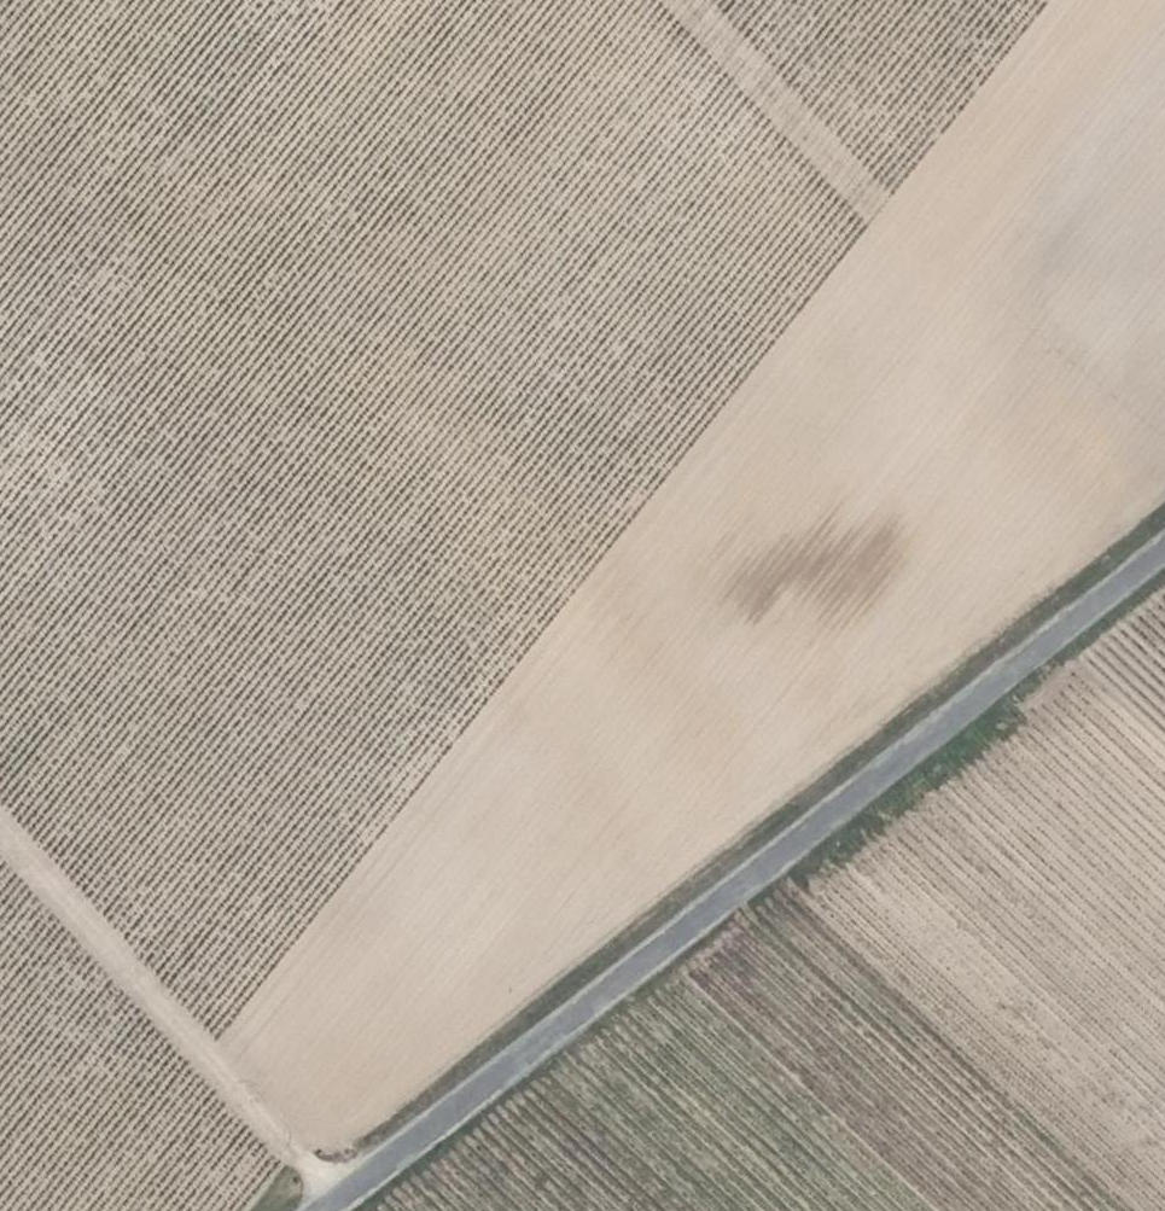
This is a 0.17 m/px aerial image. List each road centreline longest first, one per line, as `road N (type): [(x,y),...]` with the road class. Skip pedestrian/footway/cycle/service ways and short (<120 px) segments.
road 1 (unclassified): [(321,1210),(1164,548)]
road 2 (track): [(0,832),(333,1202)]

